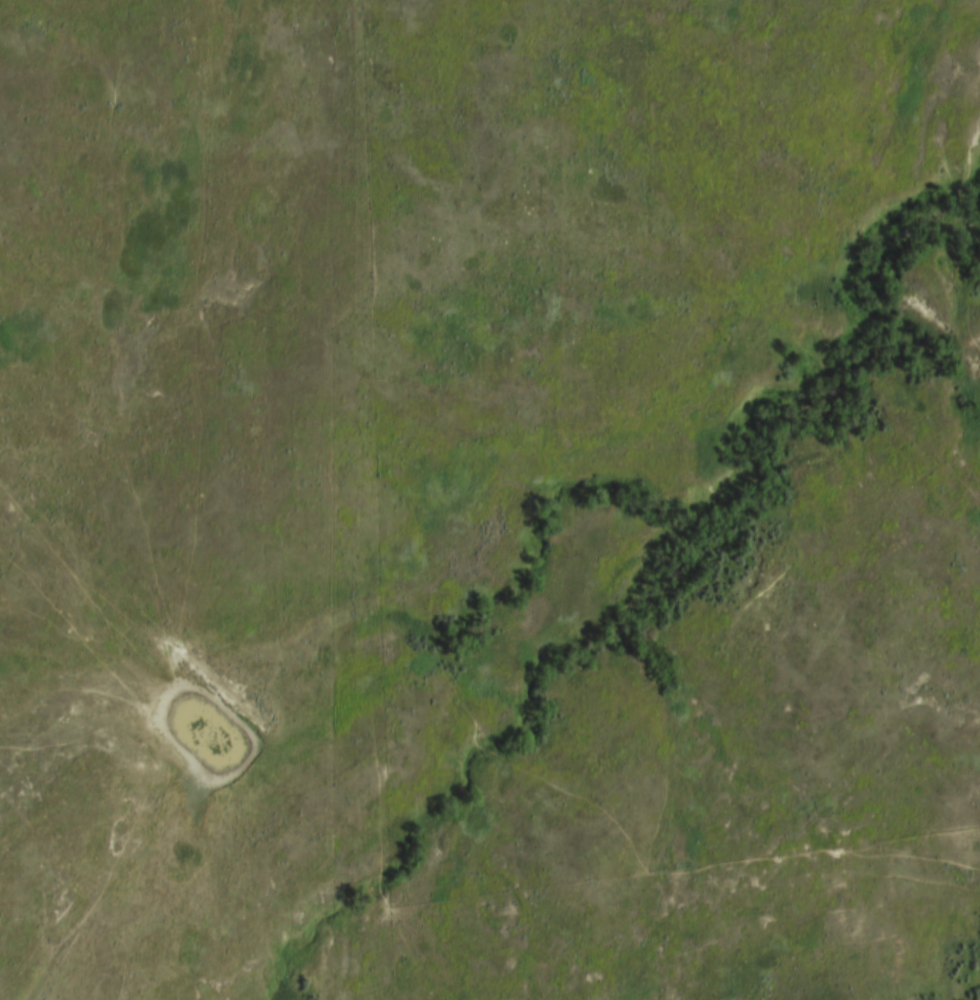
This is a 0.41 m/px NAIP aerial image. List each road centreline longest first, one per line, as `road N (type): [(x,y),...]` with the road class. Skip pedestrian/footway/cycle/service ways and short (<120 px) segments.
road 1 (track): [(107,657),(72,581),(0,484)]

